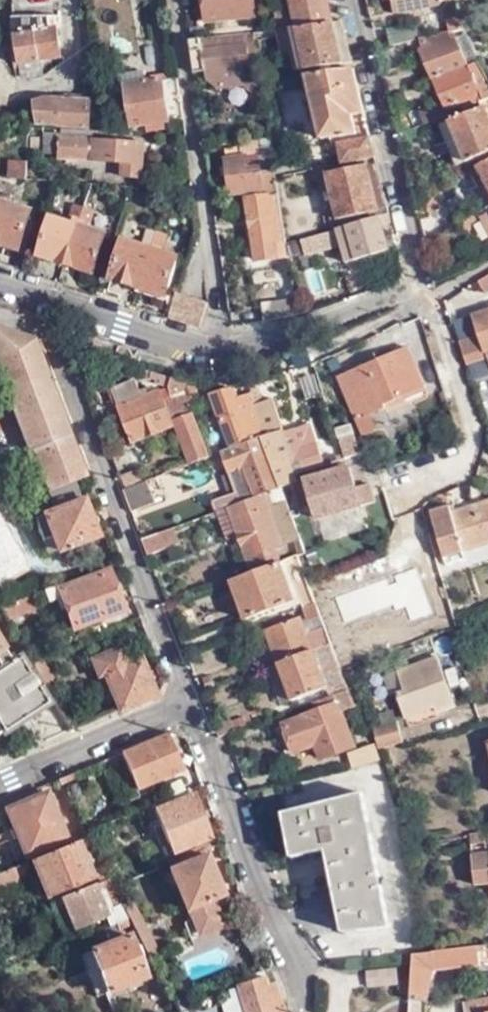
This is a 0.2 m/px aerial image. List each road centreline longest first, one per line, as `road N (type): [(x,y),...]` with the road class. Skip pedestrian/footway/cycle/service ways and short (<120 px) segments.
road 1 (residential): [(0,315),(43,329),(59,343),(187,702)]
road 2 (residential): [(177,0),(227,353)]
road 3 (residential): [(187,702),(263,908),(298,963),(303,1011)]
road 4 (residential): [(409,288),(417,259),(356,0)]
road 5 (residential): [(0,285),(121,328),(227,353)]
road 6 (residential): [(0,779),(187,702)]
road 7 (residential): [(227,353),(271,344),(409,288)]

